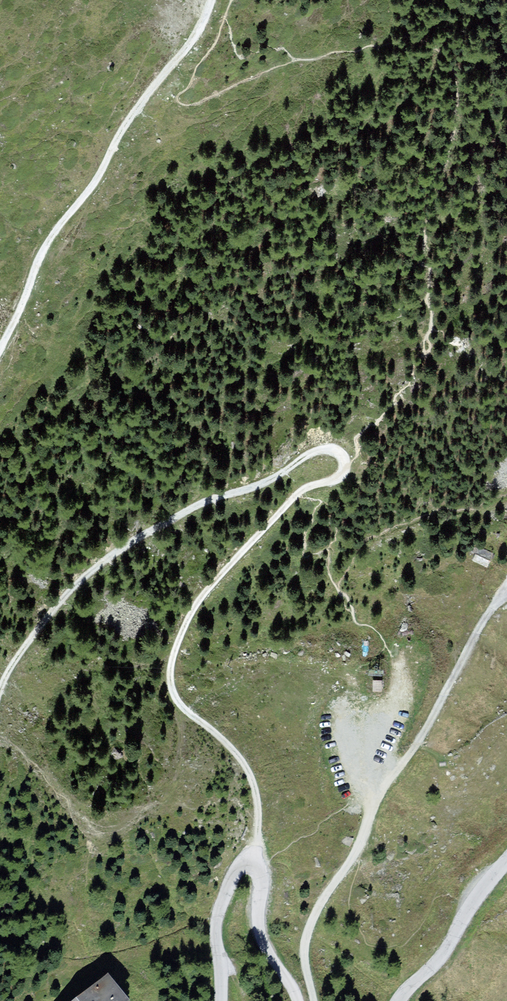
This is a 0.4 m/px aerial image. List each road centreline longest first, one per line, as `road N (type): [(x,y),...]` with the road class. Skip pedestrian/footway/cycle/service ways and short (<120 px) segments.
road 1 (track): [(248,868),(260,827),(255,775),(222,738),(189,715),(171,655),(184,619),(303,489)]
road 2 (track): [(348,459),(326,448),(157,520),(63,594),(0,681)]
road 3 (track): [(0,345),(53,232),(197,34),(212,0)]
road 4 (unclassified): [(298,1000),(263,940),(260,879),(248,868),(235,875),(216,926),(221,1000)]
road 5 (unclassified): [(506,862),(440,958),(399,1000)]

